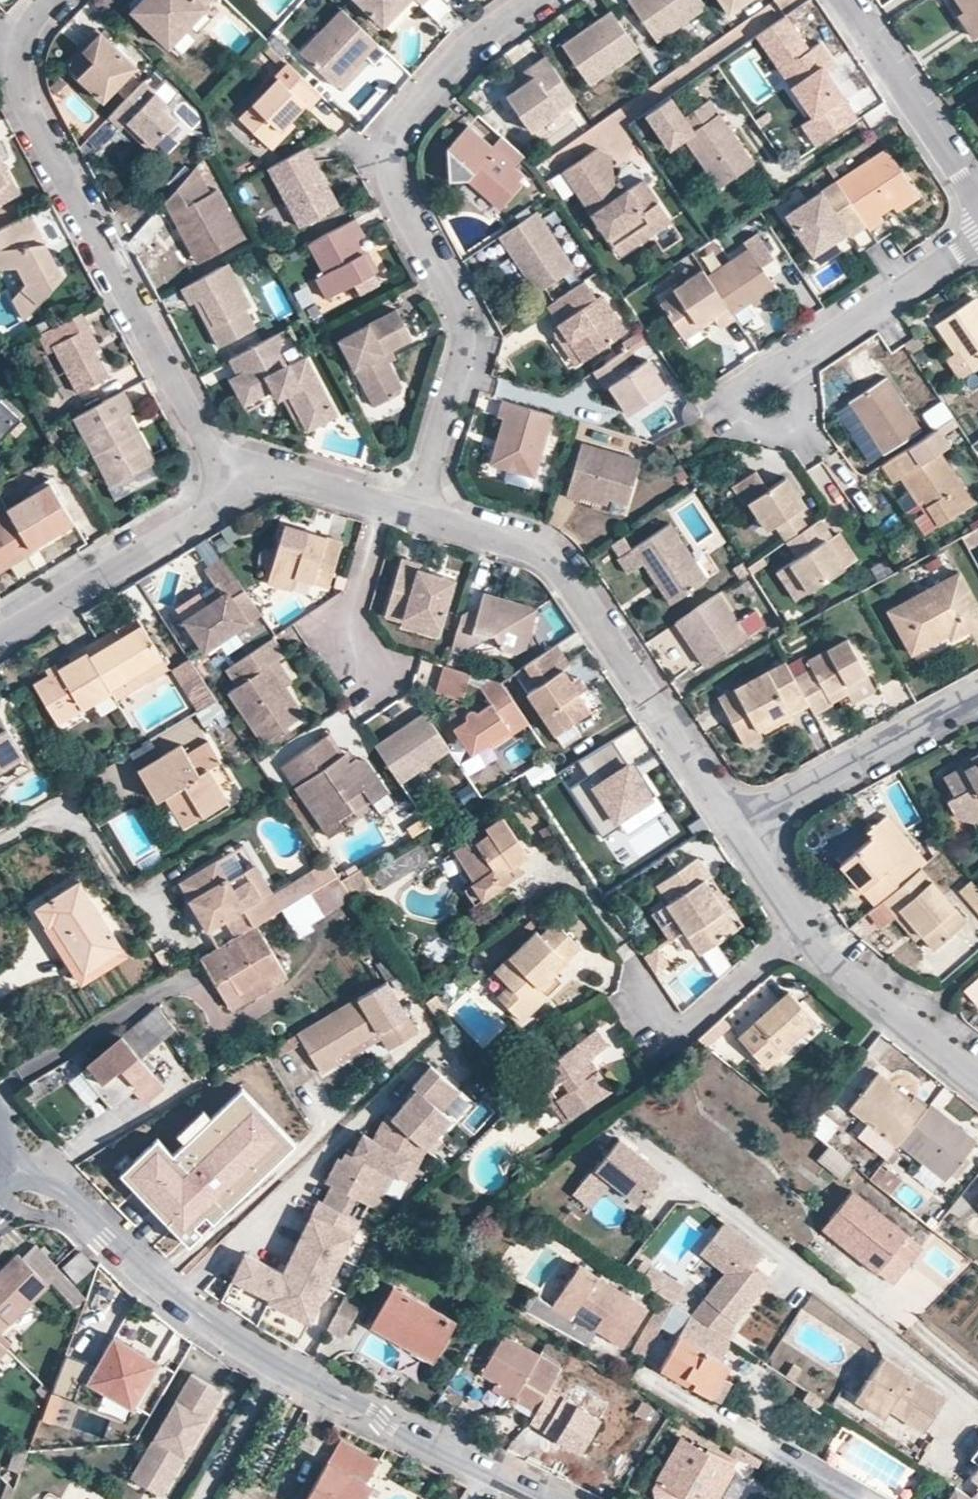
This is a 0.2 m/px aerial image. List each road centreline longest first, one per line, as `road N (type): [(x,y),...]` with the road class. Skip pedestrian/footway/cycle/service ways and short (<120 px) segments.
road 1 (residential): [(546,1498),(396,1433),(359,1404),(274,1365),(211,1323),(68,1196),(18,1169)]
road 2 (residential): [(533,0),(471,42),(435,79),(391,156),(398,197),(462,342),(419,510)]
road 3 (residential): [(51,0),(24,35),(26,102),(232,492)]
road 4 (residential): [(419,510),(552,555),(729,828)]
road 5 (residential): [(977,693),(729,828)]
road 6 (residential): [(764,417),(780,385),(816,351),(977,240)]
road 7 (residential): [(0,635),(232,492)]
road 8 (residential): [(799,925),(838,972),(977,1084)]
road 9 (residential): [(977,198),(846,0)]
road 10 (residential): [(799,925),(687,1027),(668,1028),(634,977)]
road 11 (residential): [(385,500),(343,638),(377,687)]
road 12 (residential): [(232,492),(268,473),(288,473),(385,500)]

